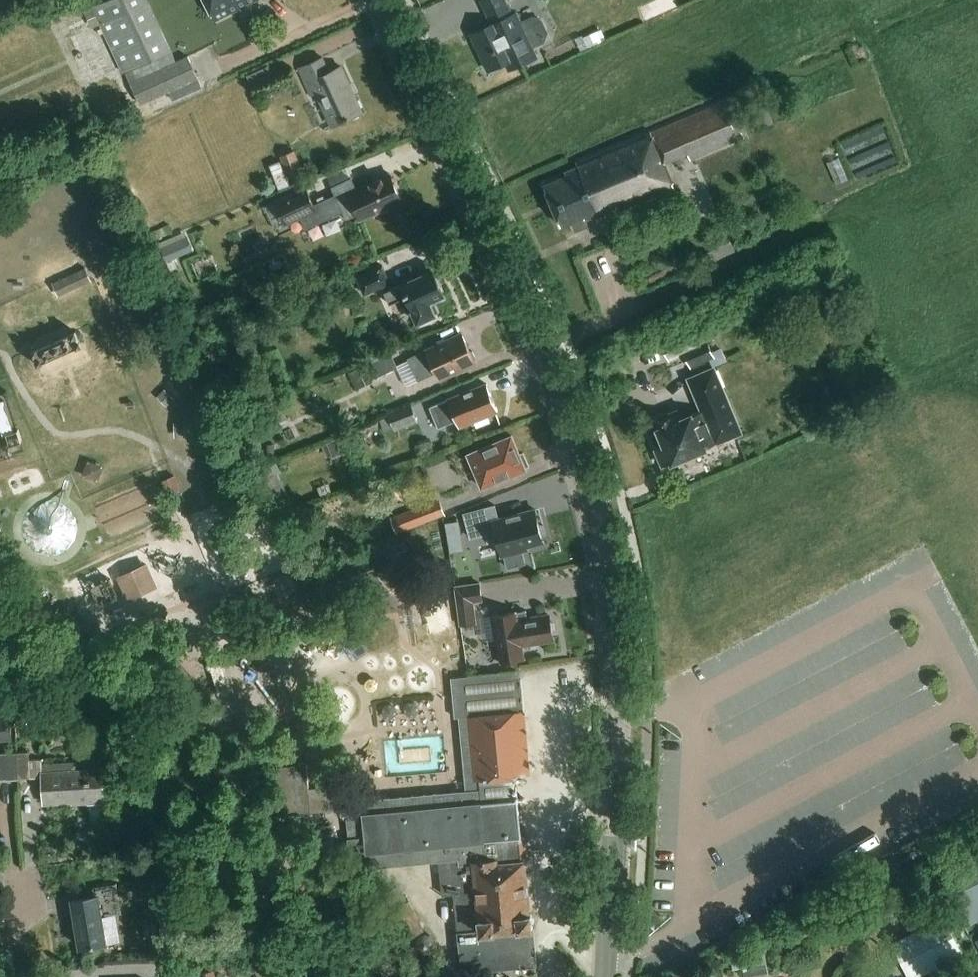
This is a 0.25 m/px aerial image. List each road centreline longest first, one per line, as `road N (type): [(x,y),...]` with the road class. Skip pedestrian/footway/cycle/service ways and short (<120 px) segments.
road 1 (tertiary): [(606,976),(621,714),(609,560),(593,496),(512,283),(379,0)]

